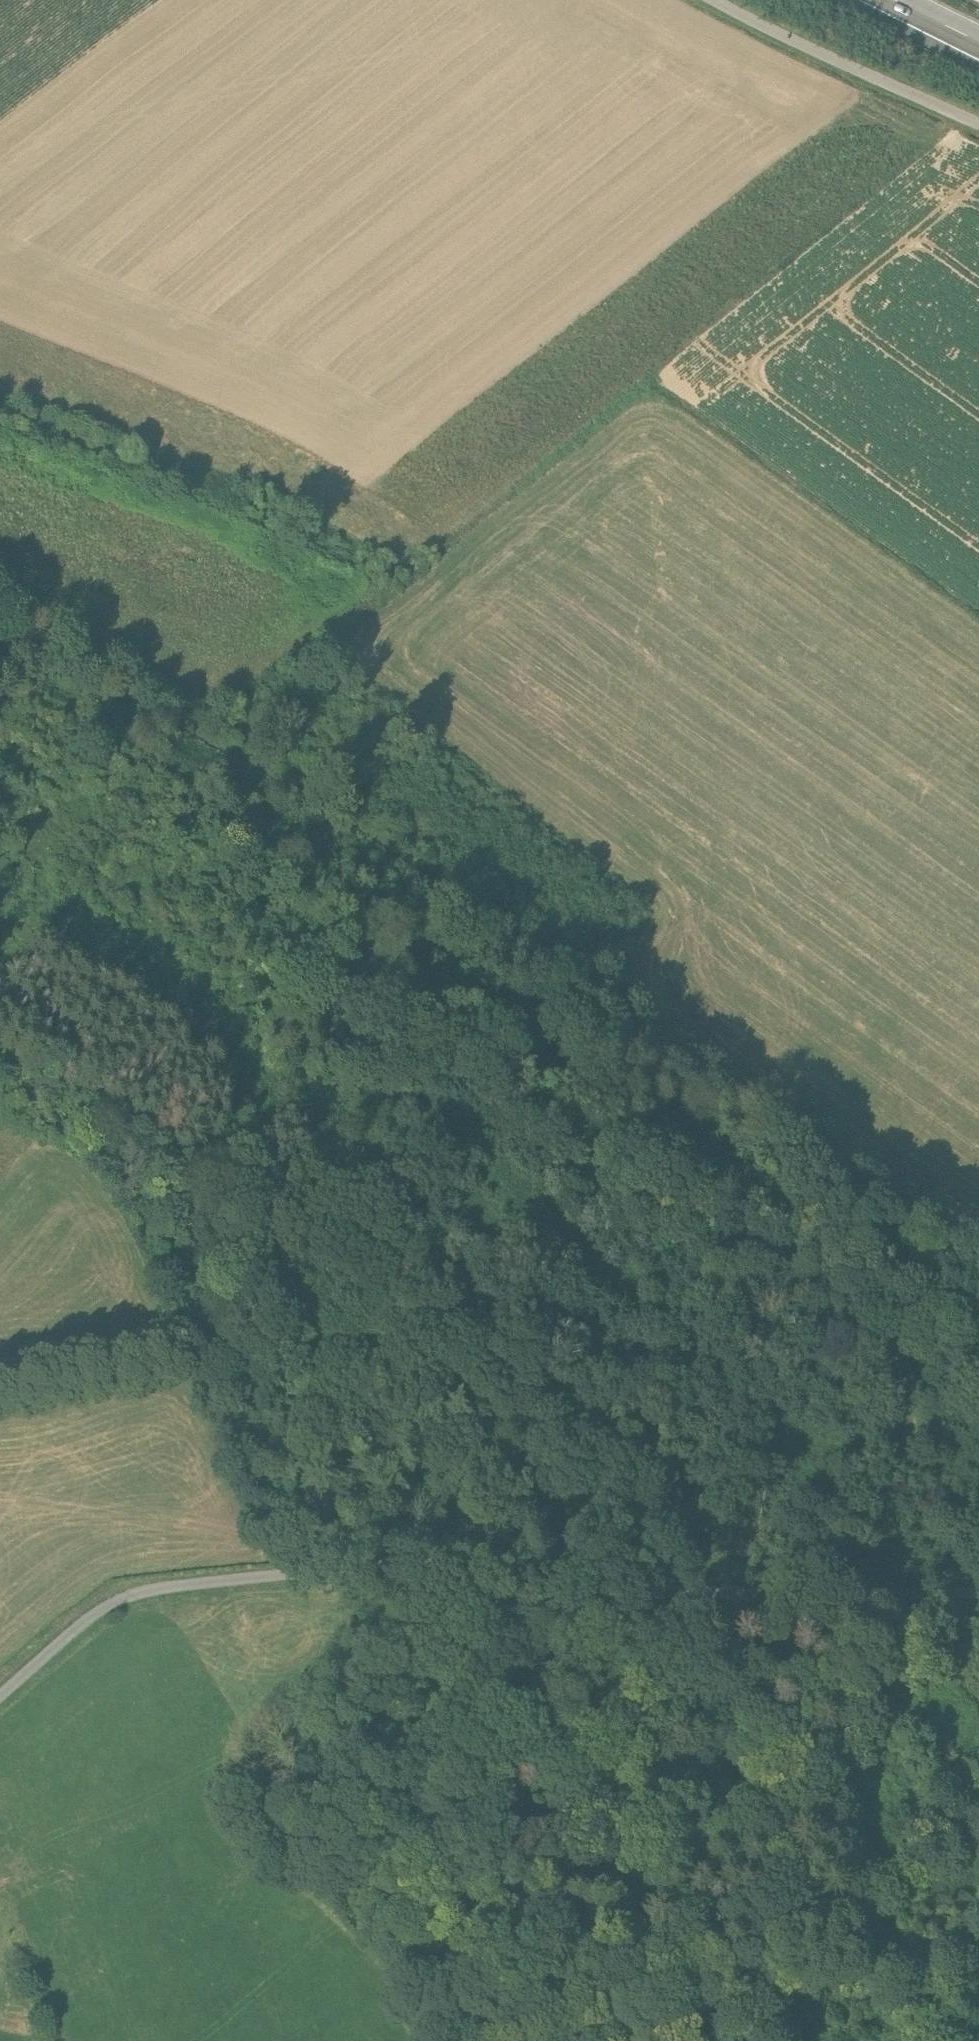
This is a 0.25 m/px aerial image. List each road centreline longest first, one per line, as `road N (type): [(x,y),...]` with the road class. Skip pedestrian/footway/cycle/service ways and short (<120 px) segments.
road 1 (unclassified): [(0,1699),(84,1621),(148,1591),(326,1566),(400,1560),(690,1584),(978,1591)]
road 2 (track): [(690,1584),(768,1466),(749,1418),(554,1259),(456,1216),(328,1218),(277,1235),(253,1261)]
road 3 (track): [(326,1566),(281,1429),(329,1325),(316,1253),(186,1192),(168,1140),(115,1090),(0,1034)]
road 4 (unclassified): [(718,0),(978,119)]

